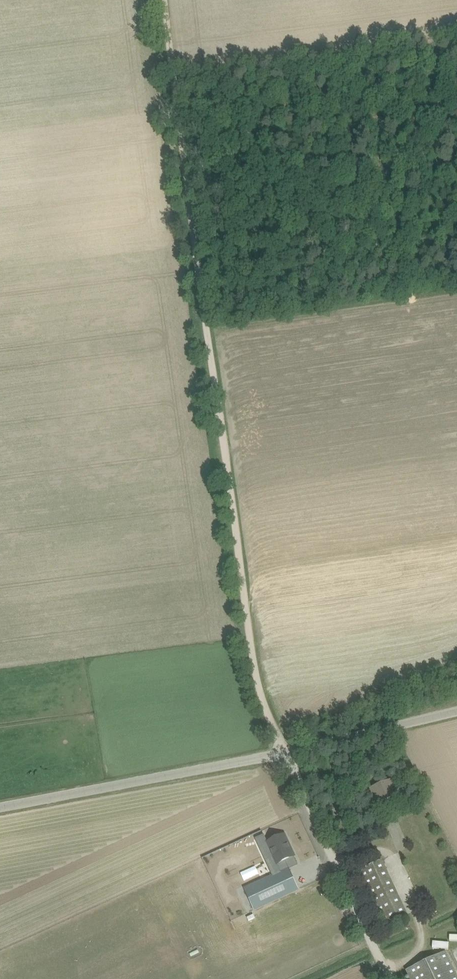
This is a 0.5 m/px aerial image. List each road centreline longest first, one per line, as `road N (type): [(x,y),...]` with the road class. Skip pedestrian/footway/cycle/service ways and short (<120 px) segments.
road 1 (track): [(392,978),(268,710),(165,0)]
road 2 (unclassified): [(0,807),(456,712)]

